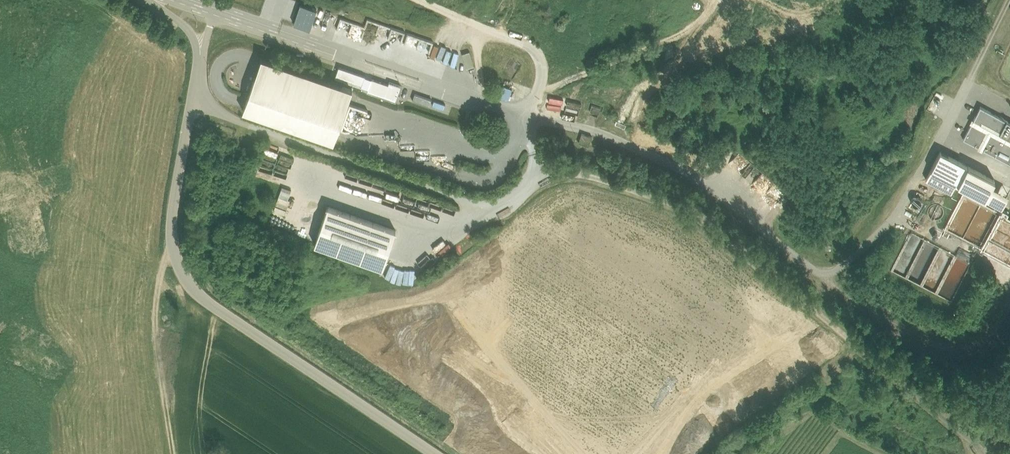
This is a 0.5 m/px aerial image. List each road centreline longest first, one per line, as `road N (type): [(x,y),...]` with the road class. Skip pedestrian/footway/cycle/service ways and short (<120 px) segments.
road 1 (unclassified): [(200,61),(172,217),(187,279),(204,298),(435,453)]
road 2 (track): [(174,248),(162,268),(155,343),(173,453)]

